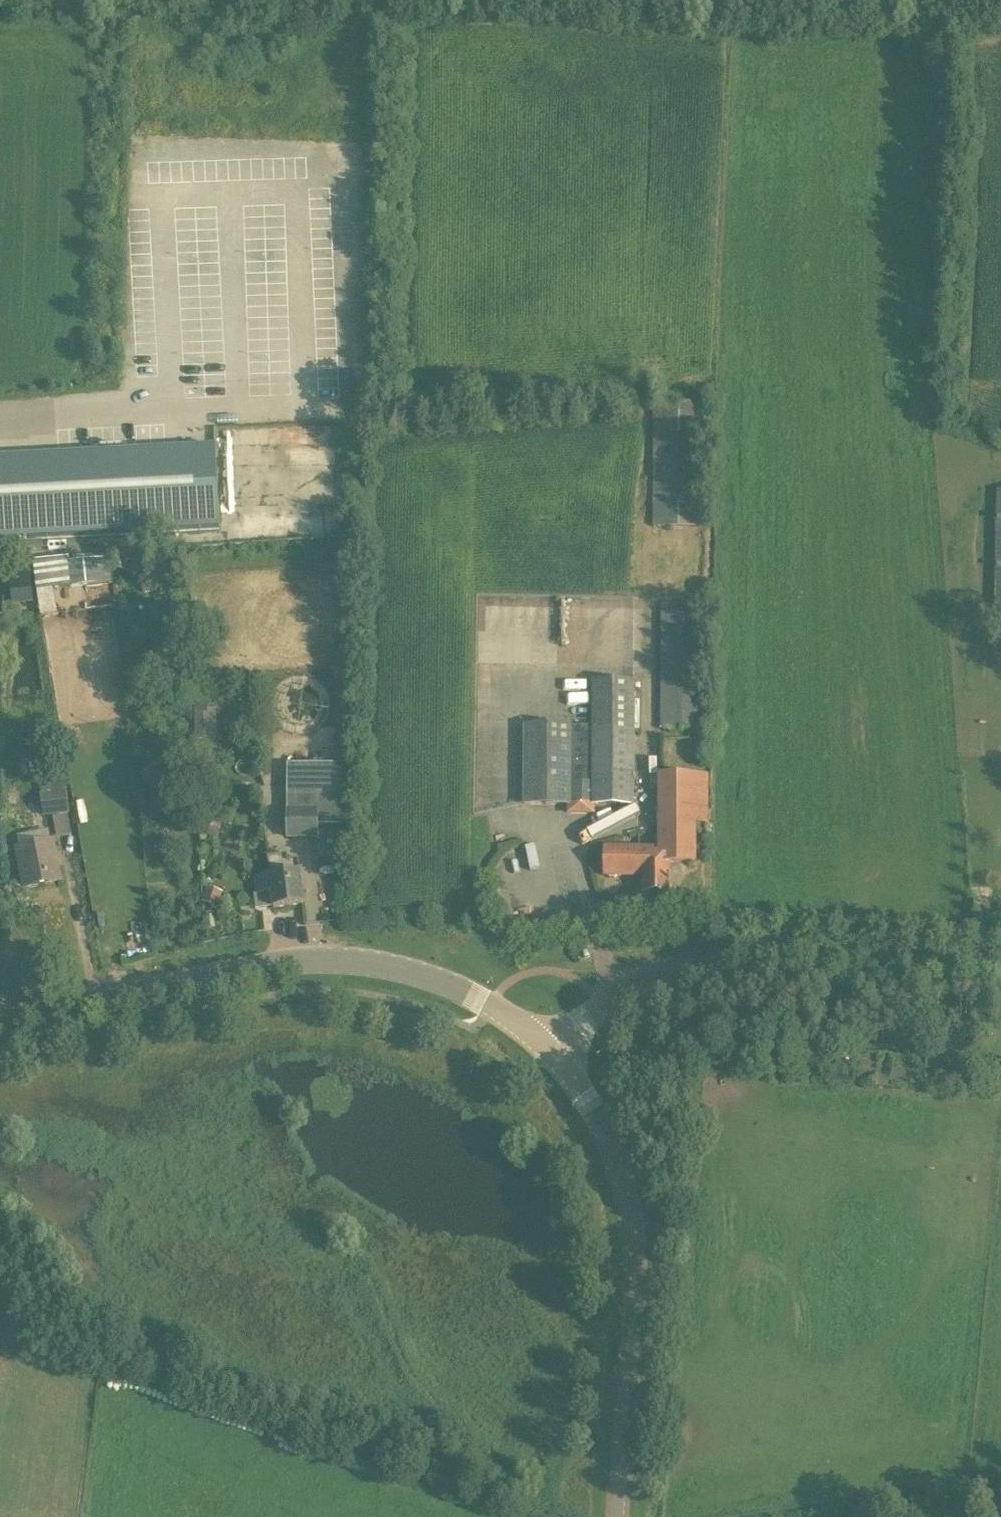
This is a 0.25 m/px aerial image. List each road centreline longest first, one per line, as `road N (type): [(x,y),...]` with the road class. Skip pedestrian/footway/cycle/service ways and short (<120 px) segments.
road 1 (tertiary): [(0,1020),(272,964),(335,960),(433,978),(547,1045)]
road 2 (tertiary): [(613,1516),(637,1264),(628,1196),(601,1123),(547,1045)]
road 3 (tertiary): [(547,1045),(624,990),(685,962),(1000,969)]

